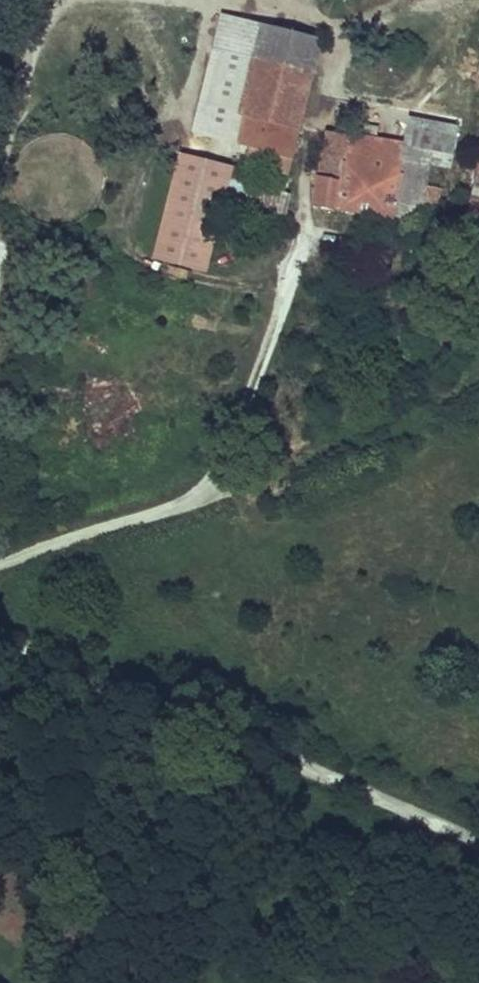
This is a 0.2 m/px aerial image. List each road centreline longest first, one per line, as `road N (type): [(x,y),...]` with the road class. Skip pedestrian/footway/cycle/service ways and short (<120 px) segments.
road 1 (track): [(478,843),(0,635)]
road 2 (track): [(197,500),(280,475),(478,384)]
road 3 (unclassified): [(197,500),(0,565)]
road 4 (track): [(0,152),(29,50),(60,0)]
road 5 (track): [(213,0),(351,35)]

